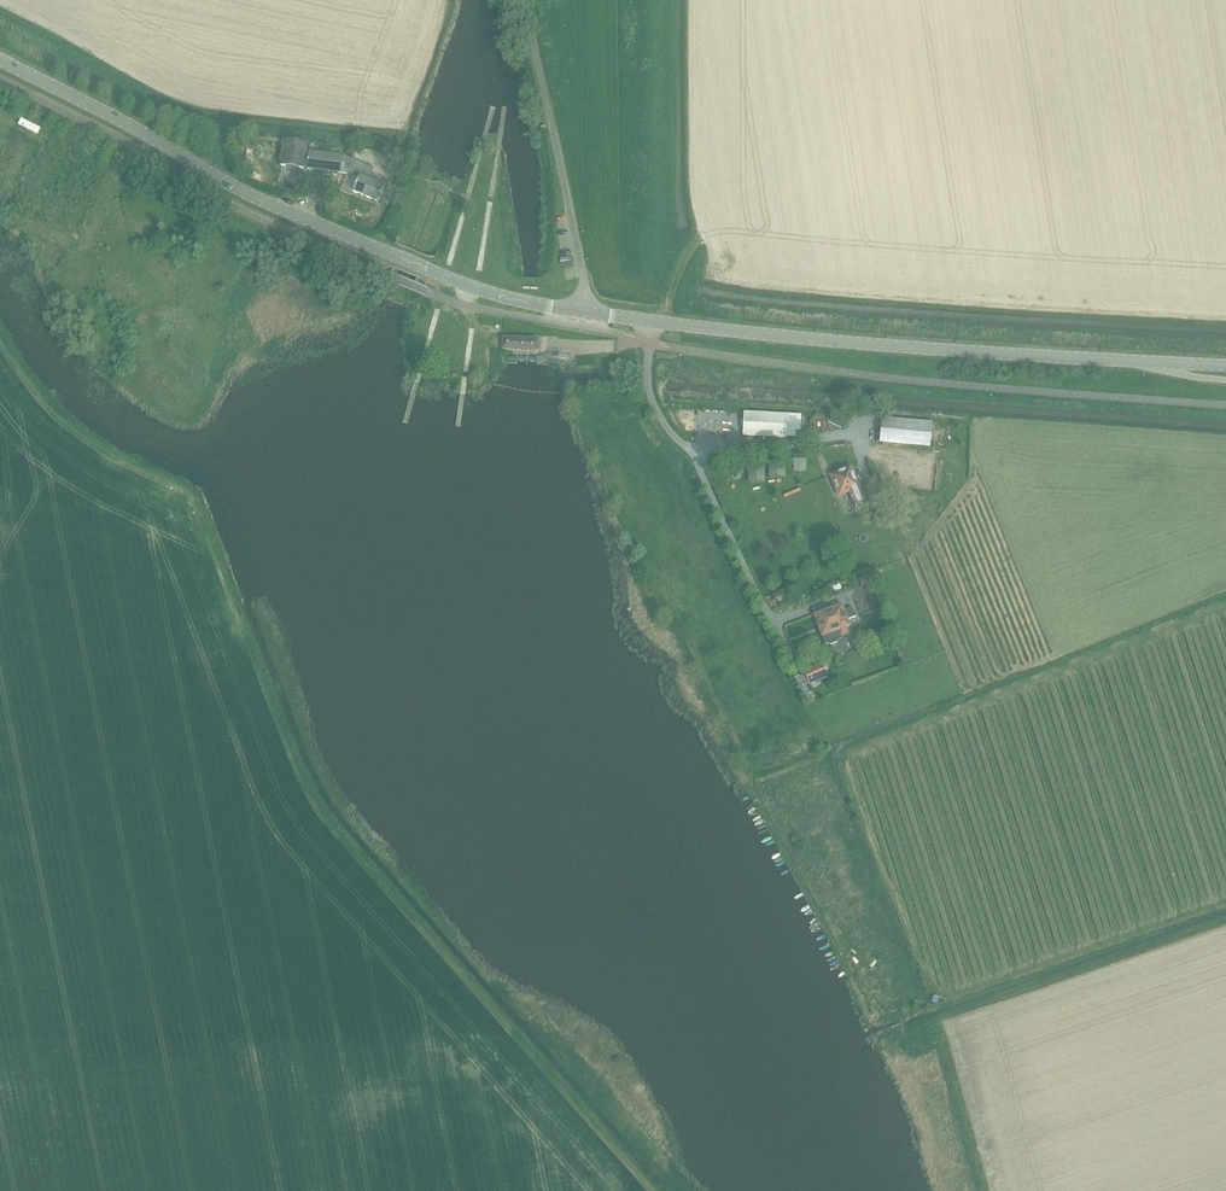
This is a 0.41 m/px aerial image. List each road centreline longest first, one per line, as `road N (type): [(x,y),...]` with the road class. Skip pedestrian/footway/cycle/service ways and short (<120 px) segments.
road 1 (secondary): [(582,312),(838,343),(1158,362)]
road 2 (secondary): [(432,272),(229,184),(0,60)]
road 3 (unclassified): [(582,312),(584,280),(522,0)]
road 4 (secondary): [(432,272),(582,312)]

